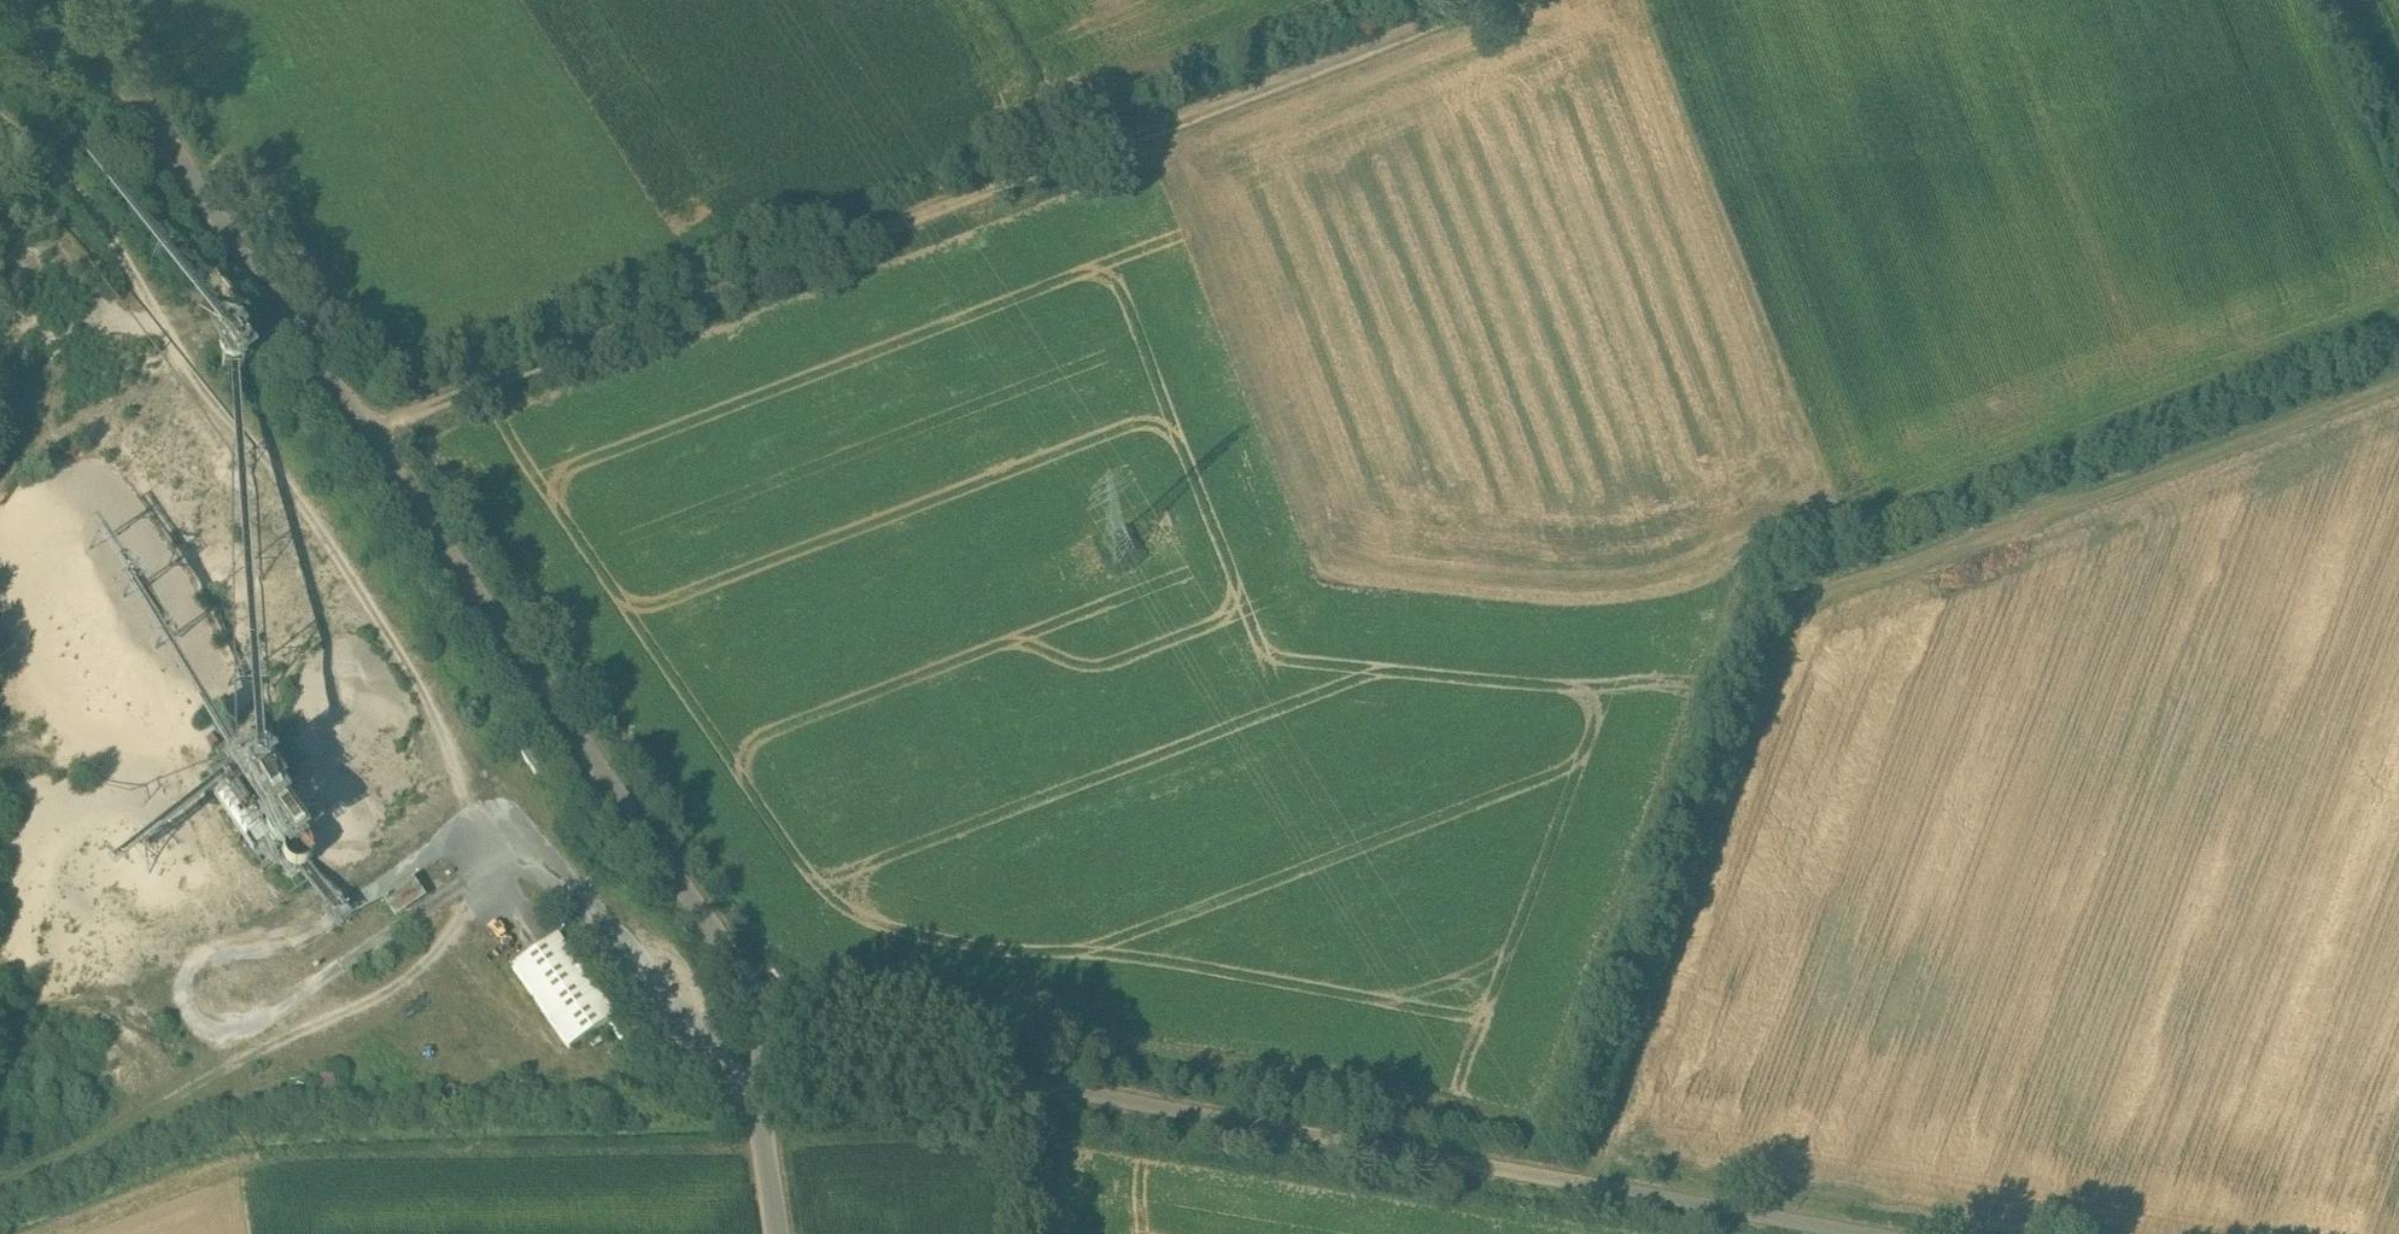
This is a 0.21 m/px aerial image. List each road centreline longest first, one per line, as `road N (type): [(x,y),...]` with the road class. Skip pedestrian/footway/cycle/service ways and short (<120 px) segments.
road 1 (unclassified): [(62,0),(776,1019)]
road 2 (track): [(362,428),(1484,0)]
road 3 (unclassified): [(776,1019),(879,1050),(1222,1118),(1885,1233)]
road 4 (unclassified): [(776,1233),(760,1116),(776,1019)]

